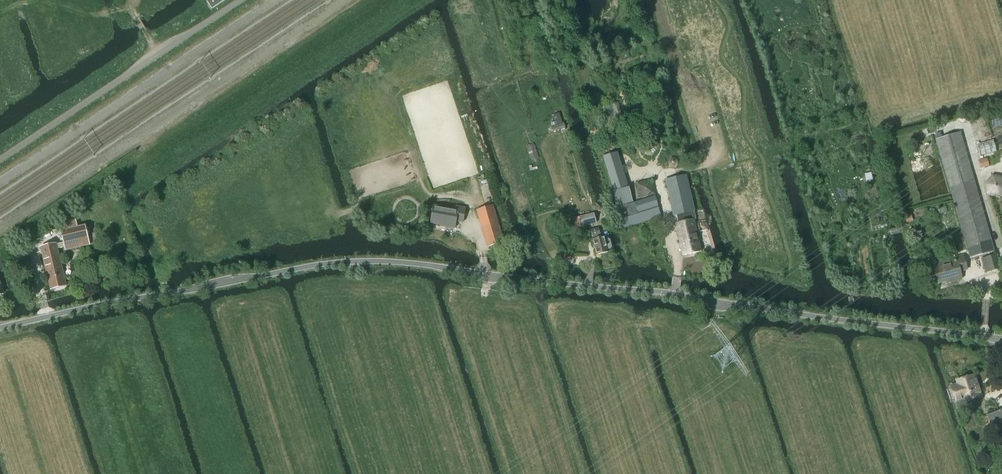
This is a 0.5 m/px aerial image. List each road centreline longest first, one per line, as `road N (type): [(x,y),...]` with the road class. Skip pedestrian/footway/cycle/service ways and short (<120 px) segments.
road 1 (unclassified): [(0,328),(318,265),(377,261),(1001,338)]
road 2 (unclassified): [(0,159),(240,0)]
road 3 (track): [(0,12),(28,1),(103,13),(133,7),(159,54)]

